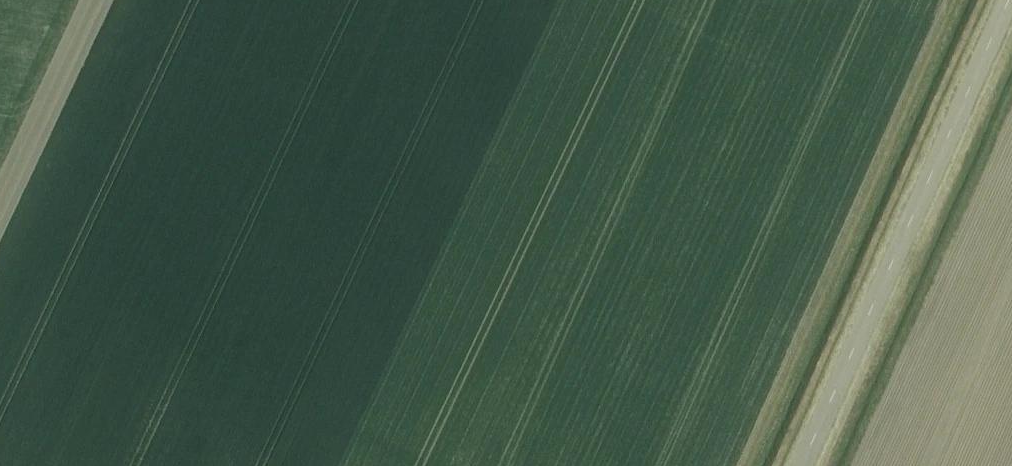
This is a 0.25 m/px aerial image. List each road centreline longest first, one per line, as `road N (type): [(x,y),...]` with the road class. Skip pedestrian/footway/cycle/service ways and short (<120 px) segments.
road 1 (unclassified): [(802,465),(1009,0)]

